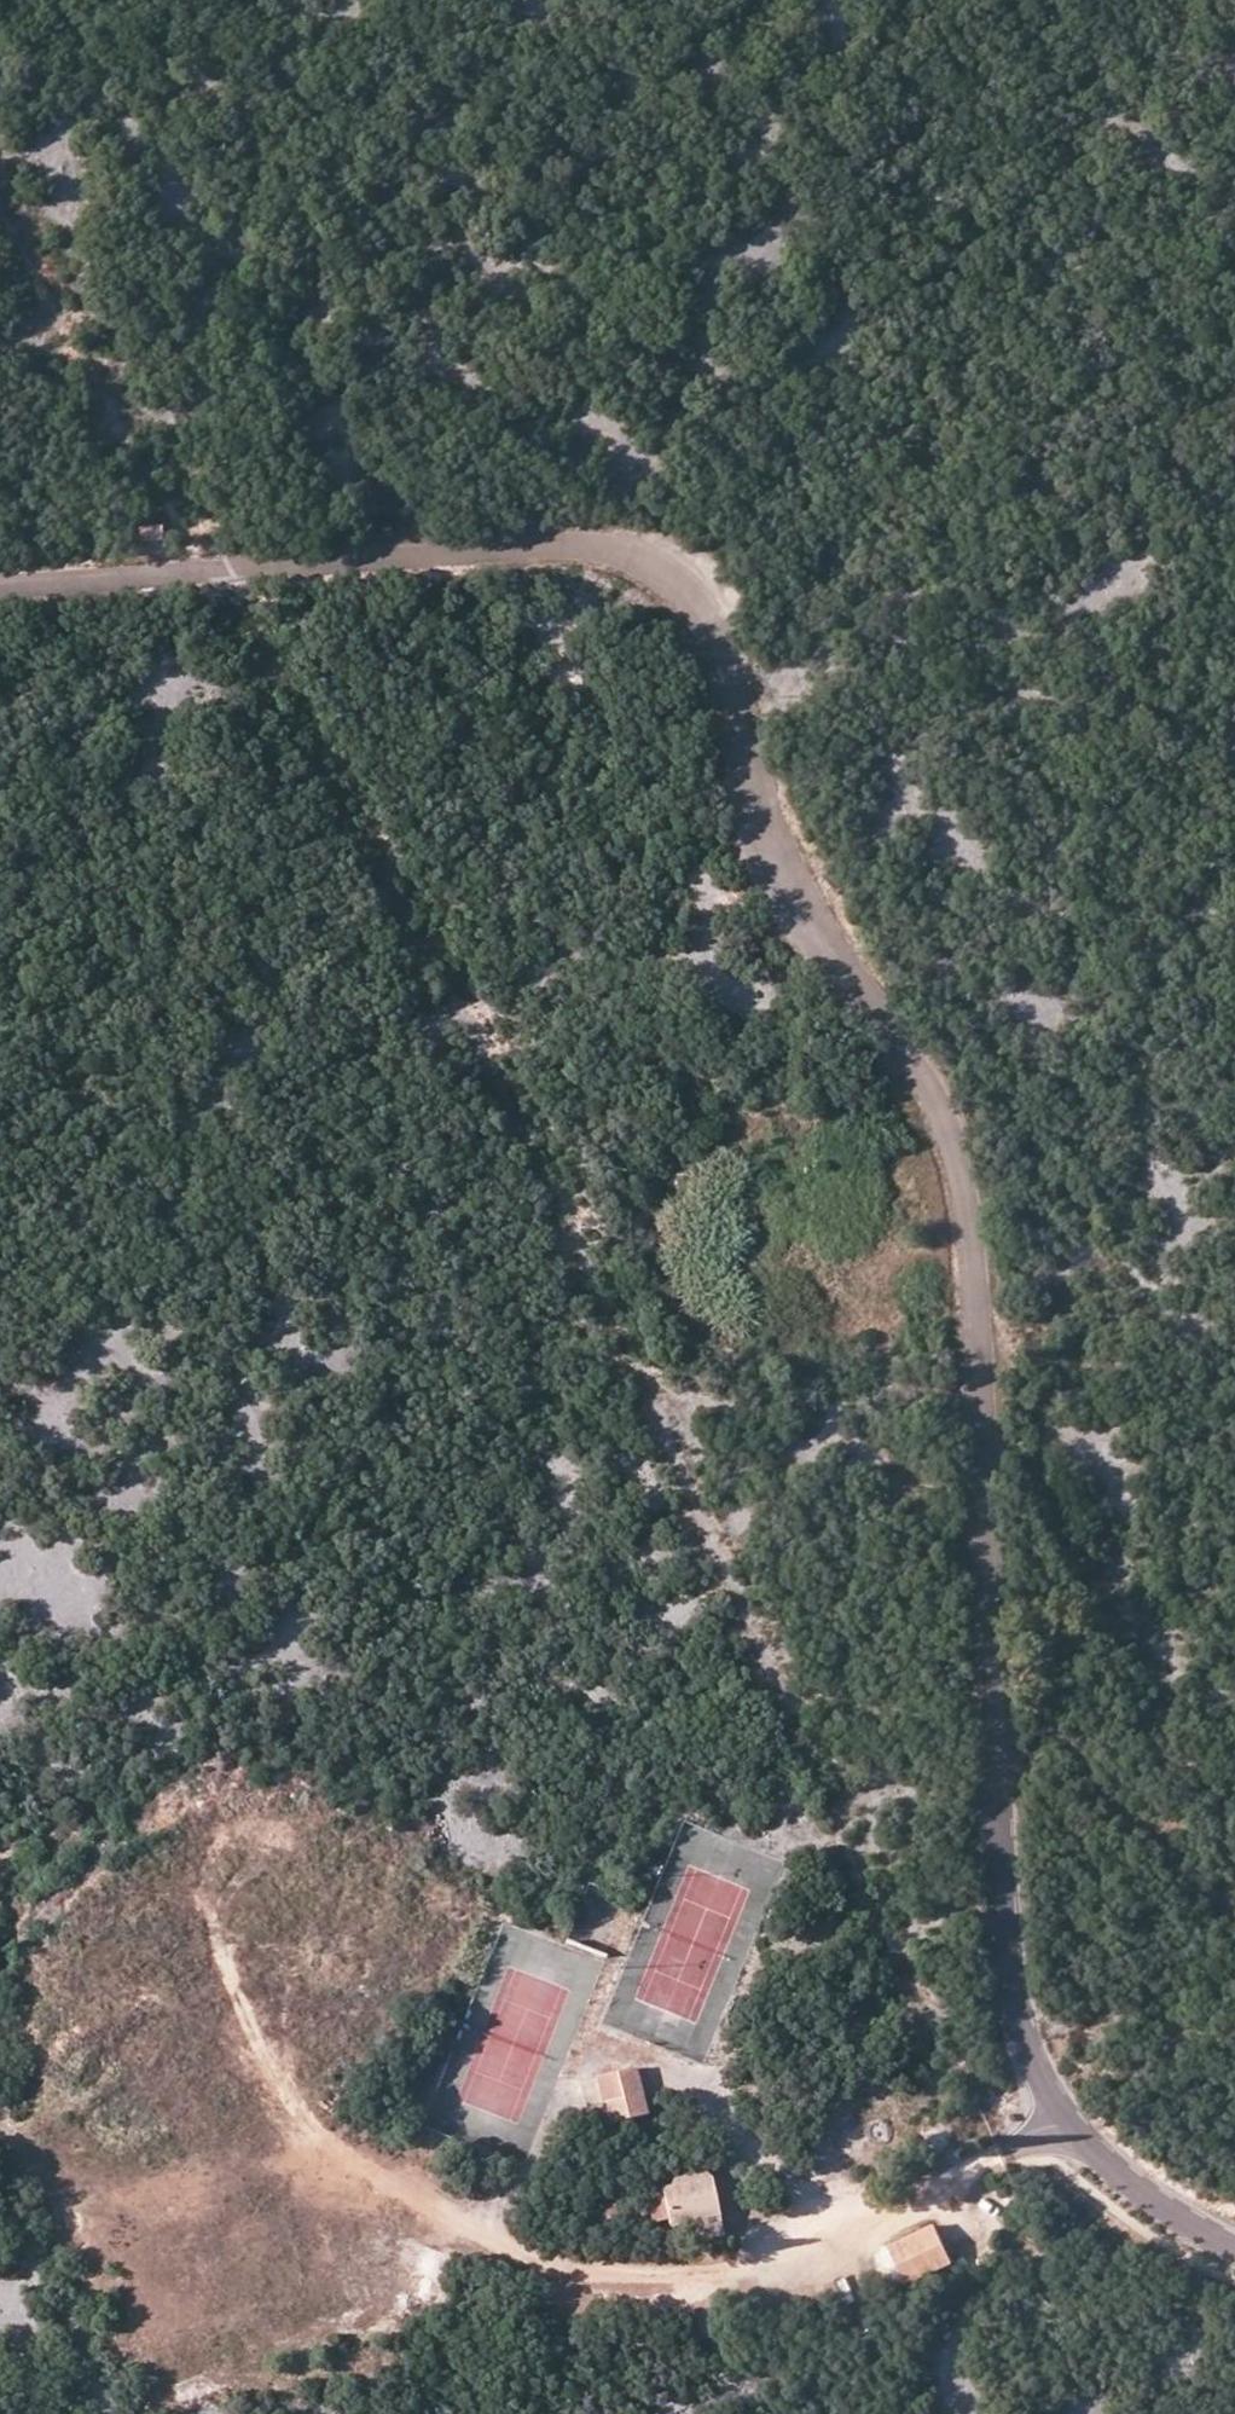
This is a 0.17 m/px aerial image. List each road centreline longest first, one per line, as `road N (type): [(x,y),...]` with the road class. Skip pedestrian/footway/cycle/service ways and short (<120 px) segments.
road 1 (tertiary): [(1234,2241),(1096,2162),(1062,2132),(1041,2092),(1012,1988),(975,1225),(947,1114),(831,944),(767,824),(708,604),(639,557),(548,548),(0,589)]

